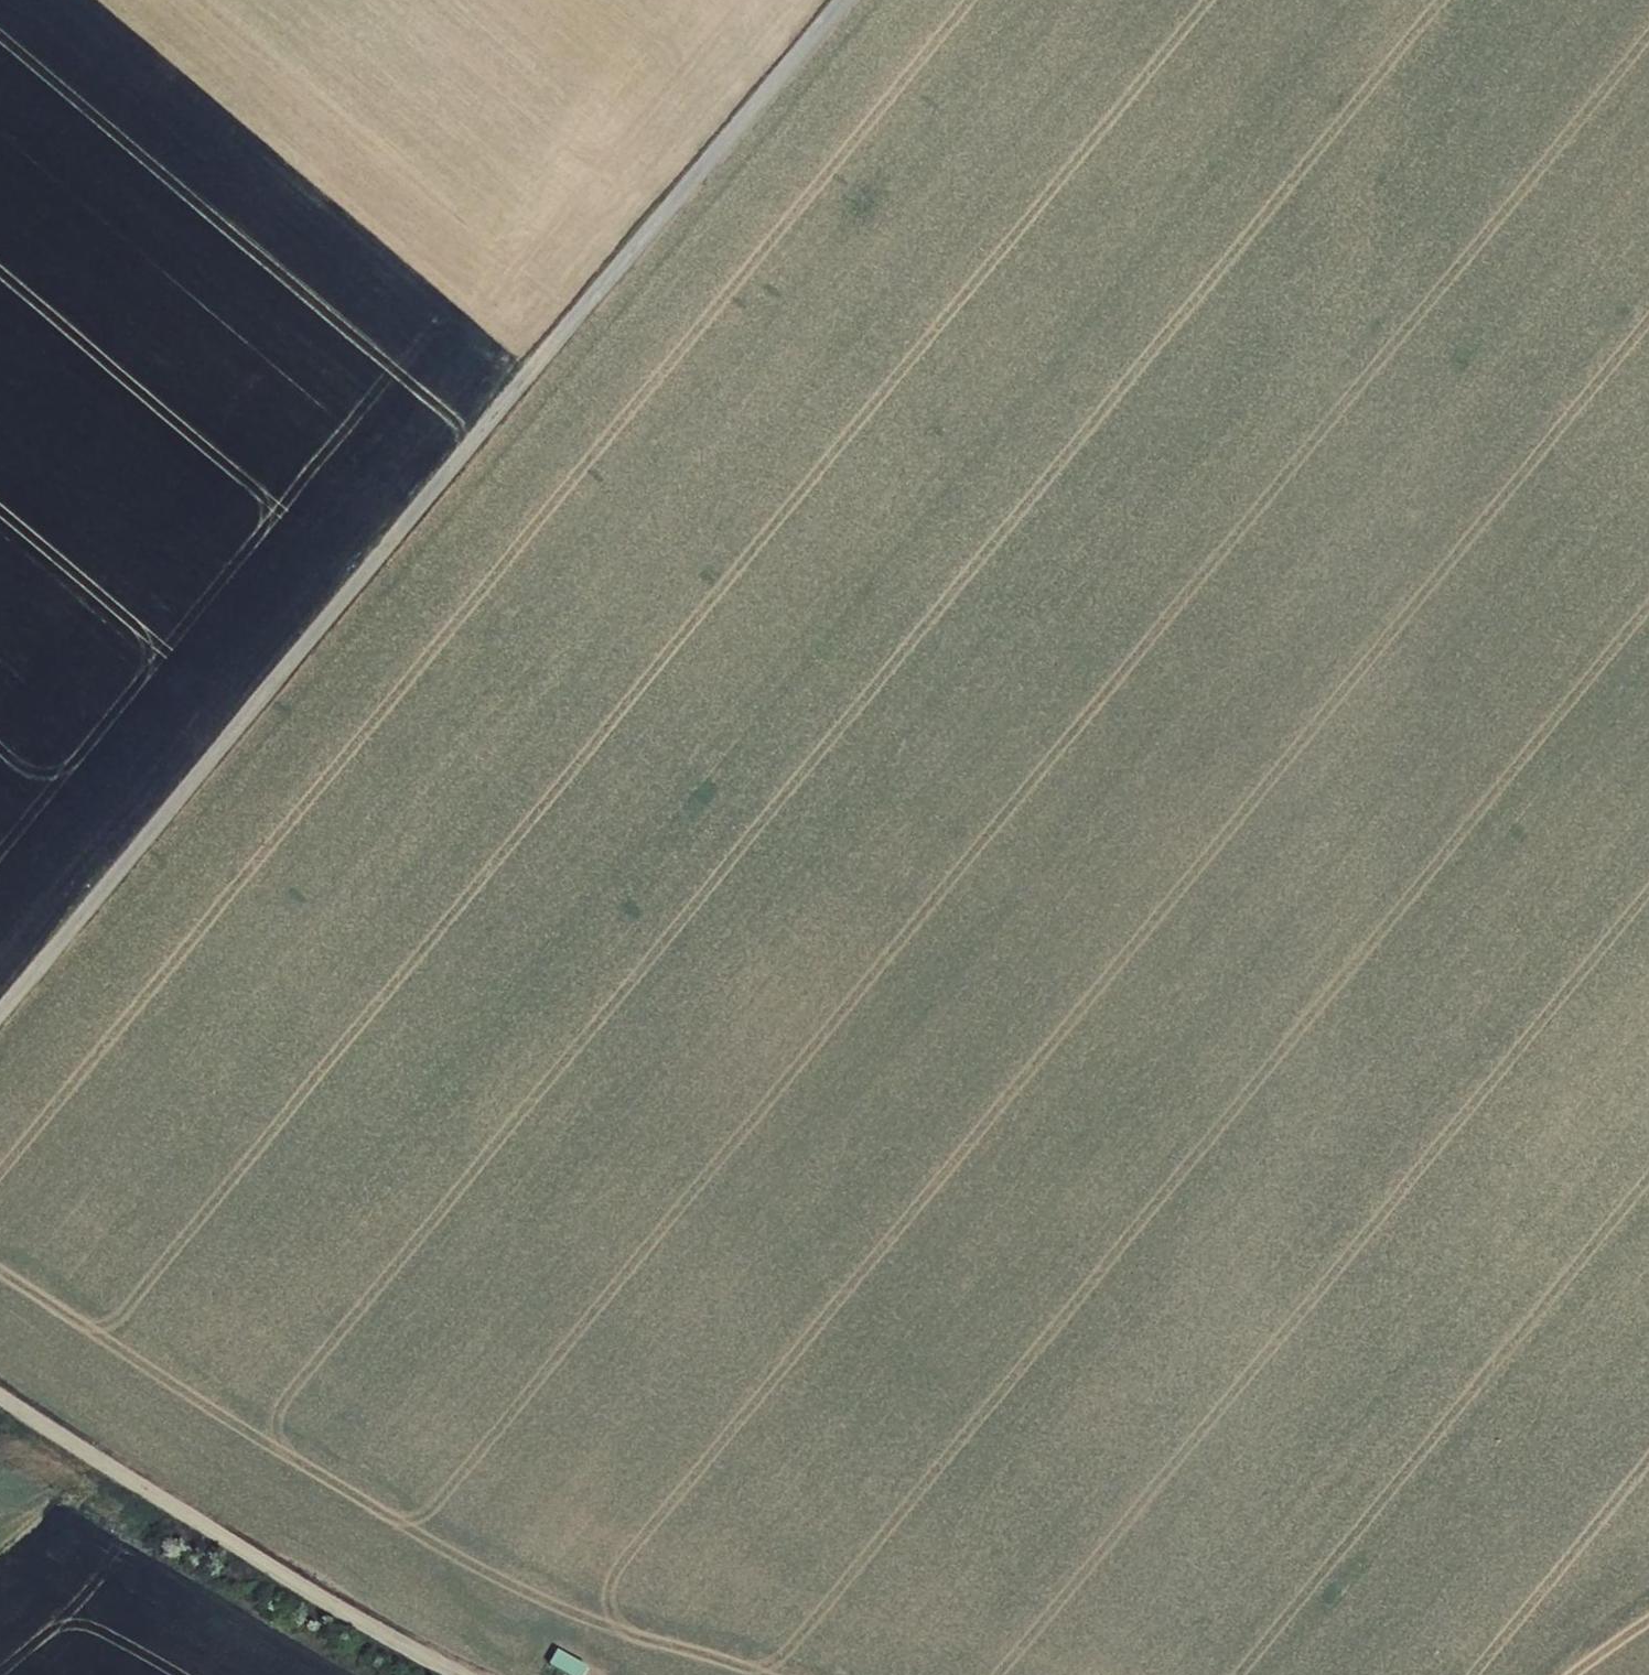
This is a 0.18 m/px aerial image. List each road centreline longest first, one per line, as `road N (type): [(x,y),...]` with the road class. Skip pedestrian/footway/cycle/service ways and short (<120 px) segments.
road 1 (track): [(840,0),(0,1013)]
road 2 (unclassified): [(0,1397),(272,1568),(469,1674)]

